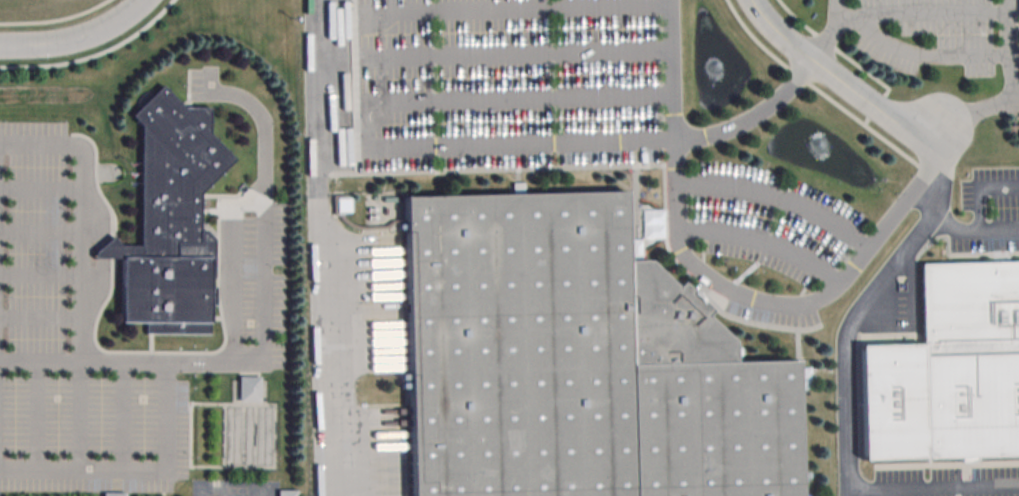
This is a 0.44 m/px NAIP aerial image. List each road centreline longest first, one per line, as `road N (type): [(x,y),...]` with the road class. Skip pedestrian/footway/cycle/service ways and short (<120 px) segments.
road 1 (residential): [(752,0),(789,41),(886,115),(932,132)]
road 2 (tertiary): [(0,46),(75,39),(144,0)]

